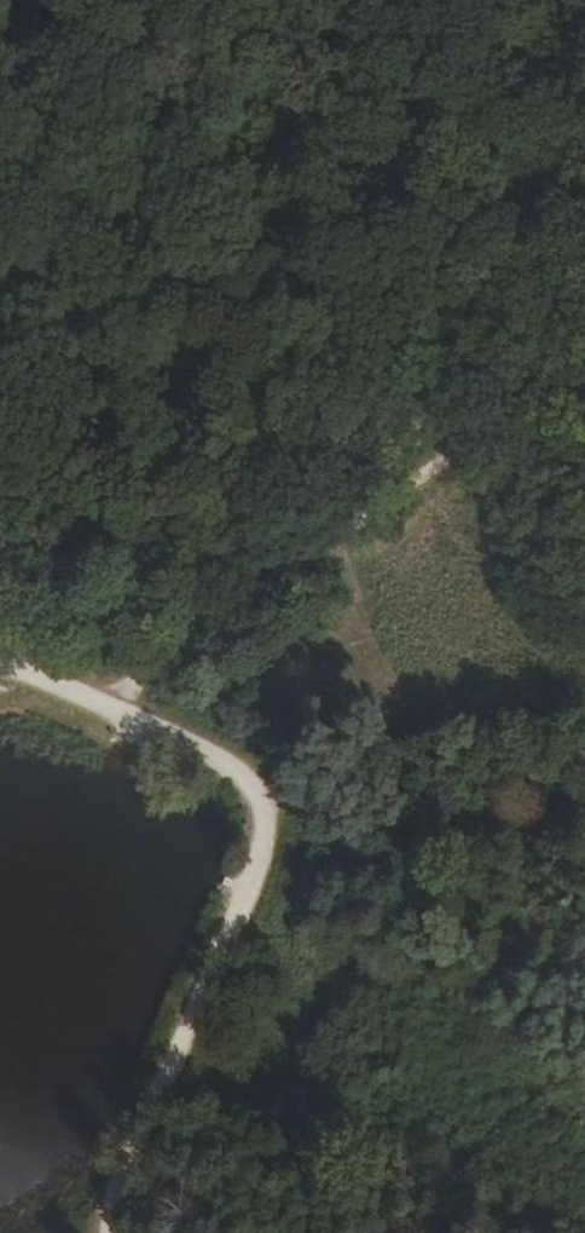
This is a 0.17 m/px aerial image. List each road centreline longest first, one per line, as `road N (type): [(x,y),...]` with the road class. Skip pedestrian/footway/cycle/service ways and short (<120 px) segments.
road 1 (track): [(0,668),(114,712),(264,812),(280,846),(268,910),(118,1232)]
road 2 (track): [(0,318),(584,356)]
road 3 (track): [(584,371),(114,712)]

